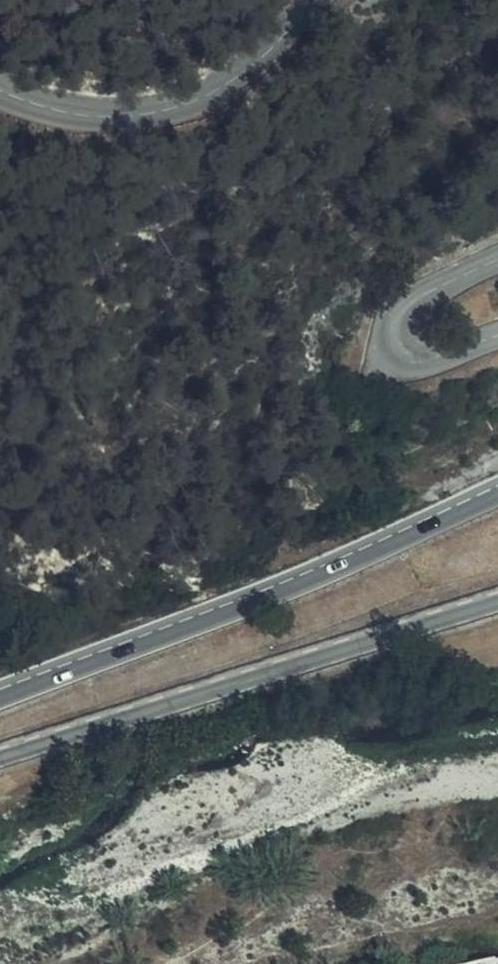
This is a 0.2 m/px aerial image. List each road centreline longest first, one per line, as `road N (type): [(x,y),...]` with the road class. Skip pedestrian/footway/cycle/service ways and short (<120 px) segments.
road 1 (primary): [(497,493),(281,593),(0,700)]
road 2 (primary): [(497,602),(0,759)]
road 3 (tertiary): [(313,0),(232,89),(187,107),(74,113),(0,87)]
road 4 (tertiary): [(497,337),(415,359),(396,347),(392,328),(404,300),(497,259)]

